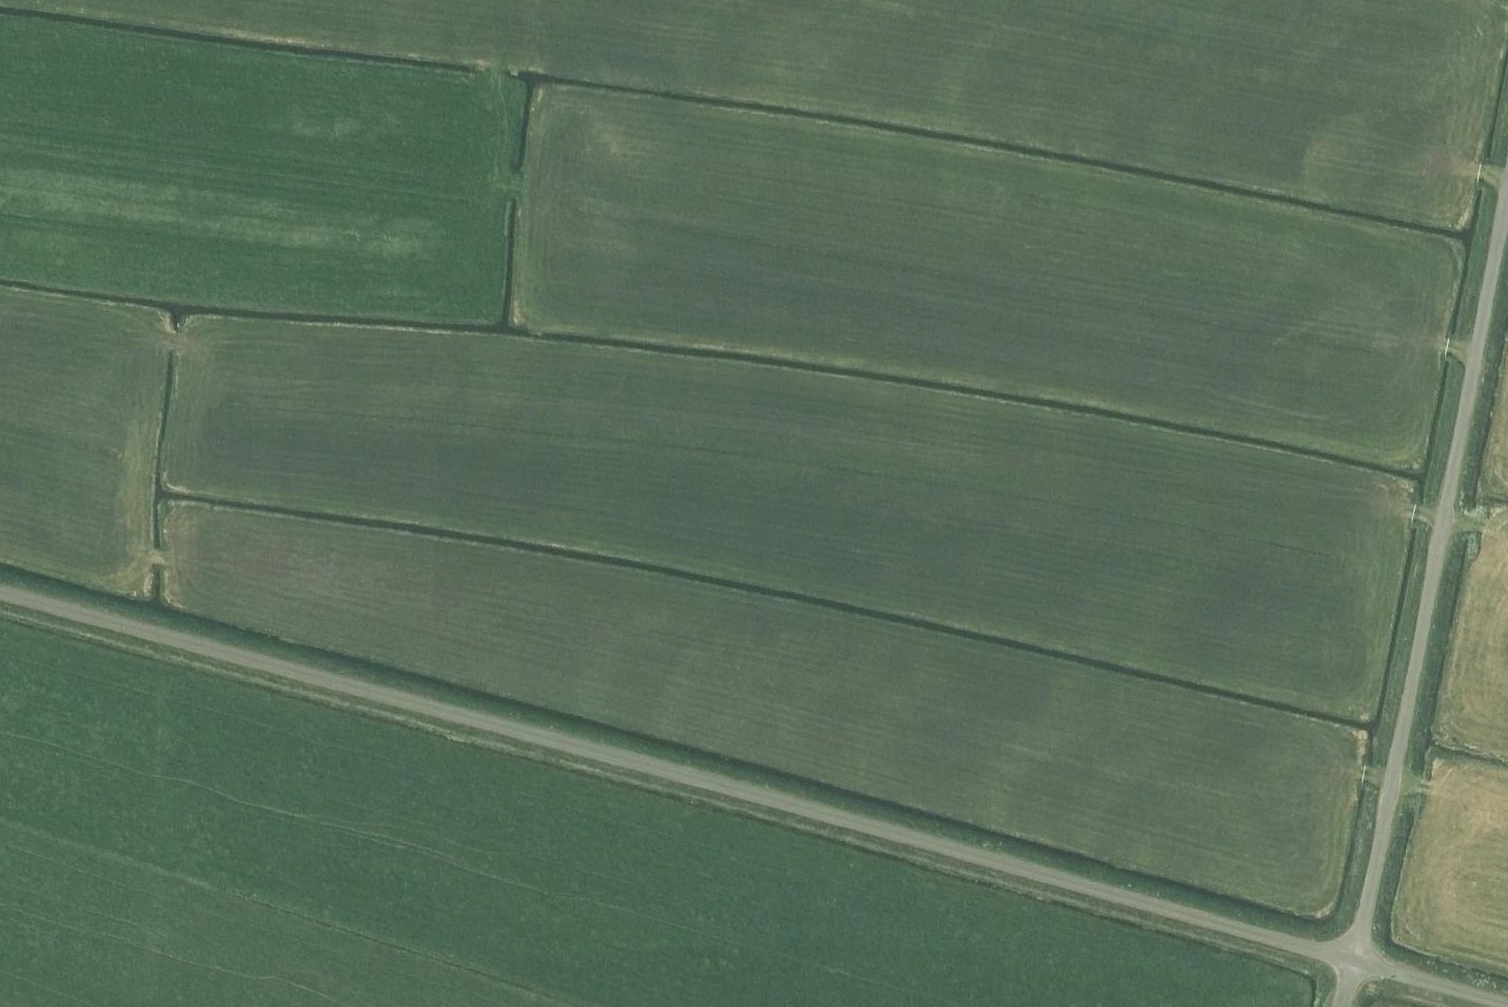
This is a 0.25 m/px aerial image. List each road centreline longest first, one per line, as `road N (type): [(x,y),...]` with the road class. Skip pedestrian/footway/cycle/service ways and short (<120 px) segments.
road 1 (unclassified): [(1356,962),(0,592)]
road 2 (unclassified): [(1356,962),(1507,192)]
road 3 (unclassified): [(1507,1004),(1356,962)]

